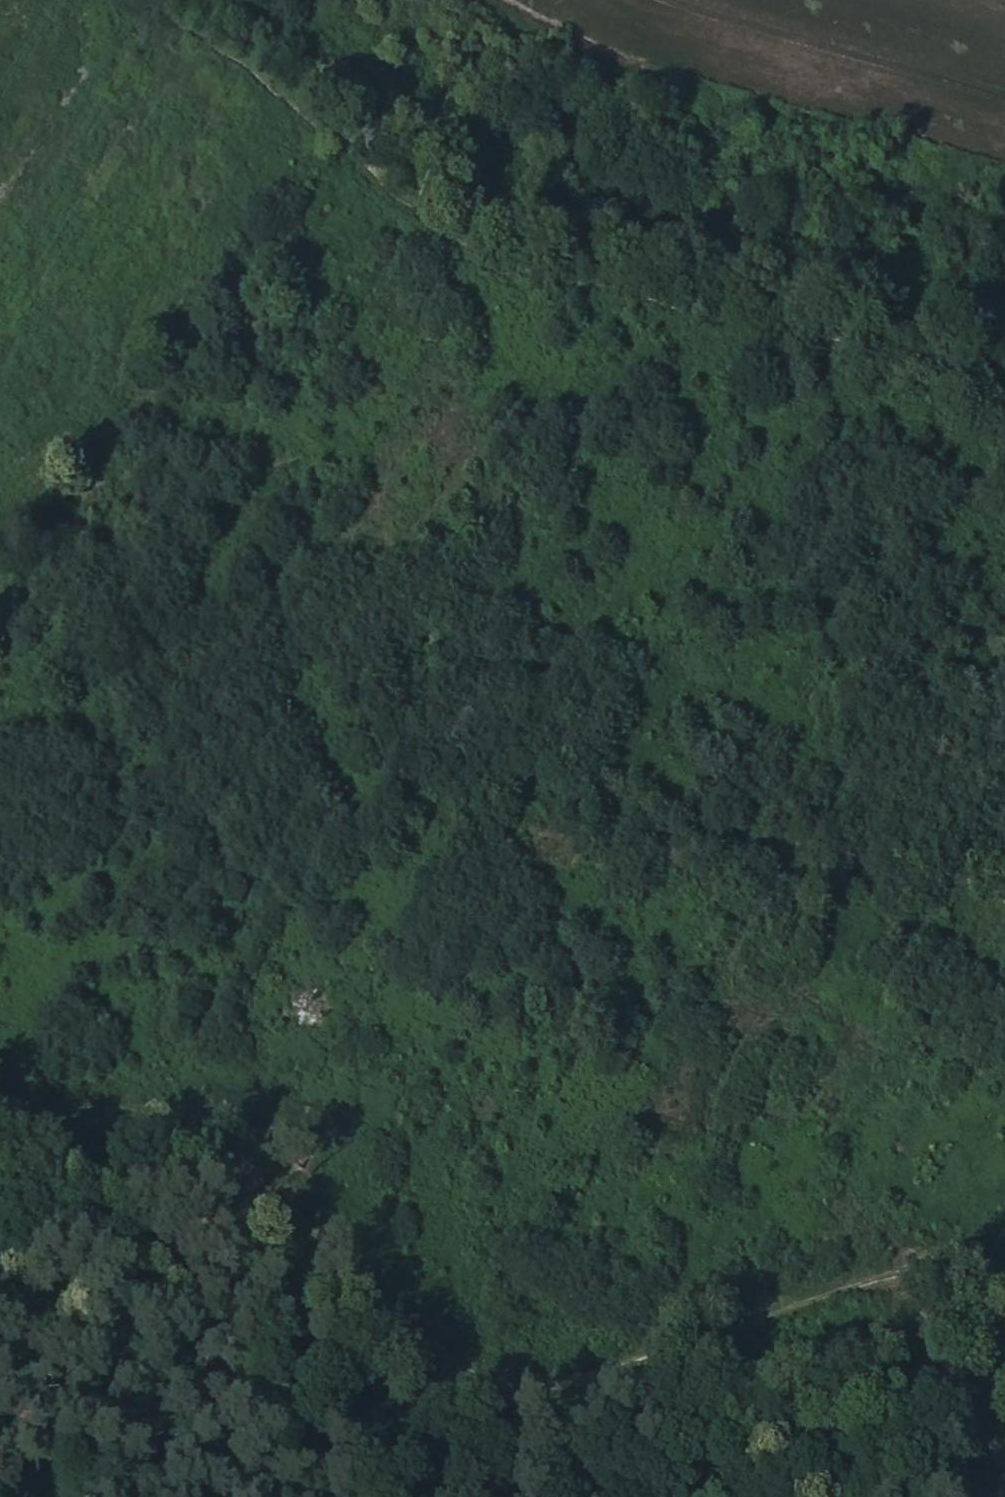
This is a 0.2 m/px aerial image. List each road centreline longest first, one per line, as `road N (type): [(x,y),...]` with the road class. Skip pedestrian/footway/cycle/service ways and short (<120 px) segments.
road 1 (track): [(0,1233),(233,1224),(566,1423)]
road 2 (track): [(442,1496),(670,1362),(803,1309),(912,1267),(1004,1275)]

